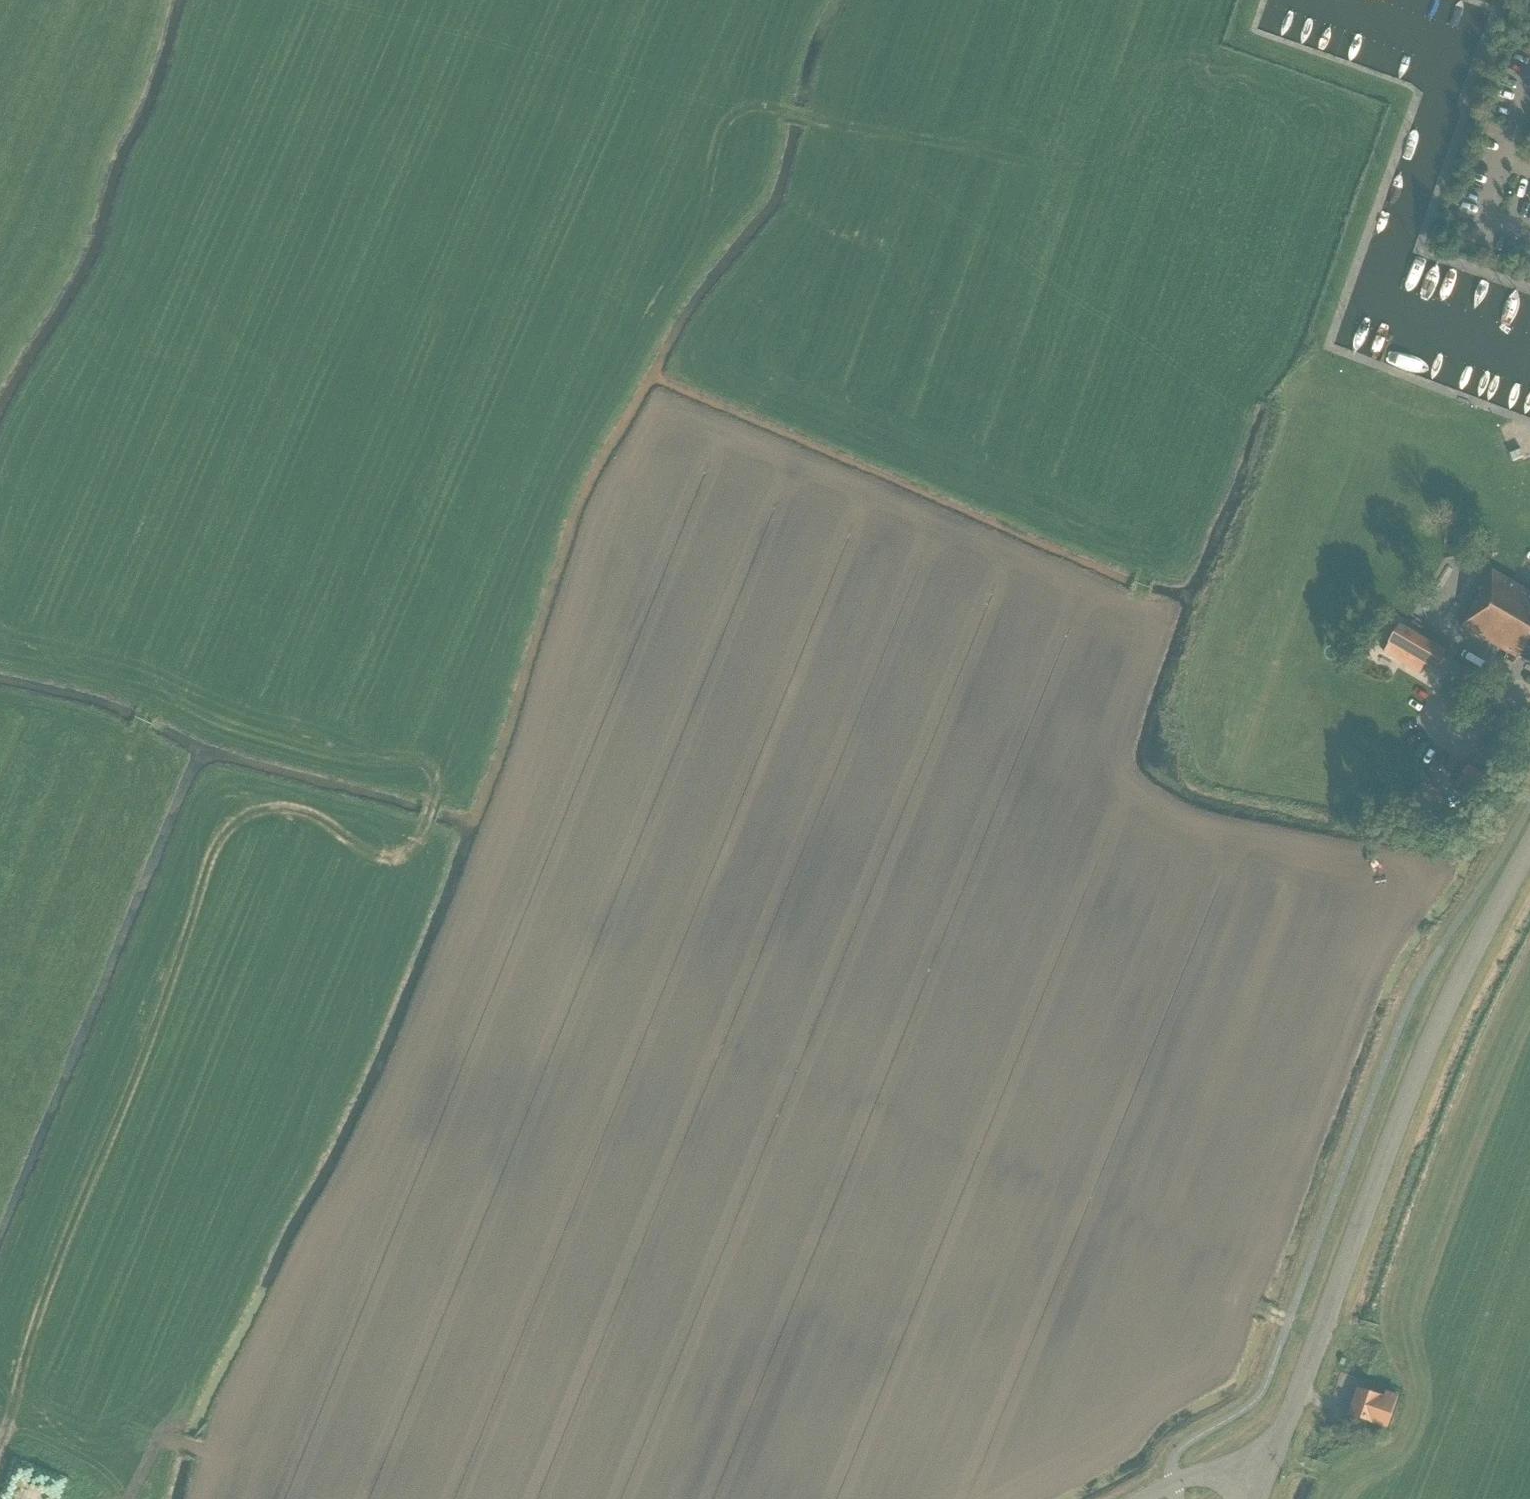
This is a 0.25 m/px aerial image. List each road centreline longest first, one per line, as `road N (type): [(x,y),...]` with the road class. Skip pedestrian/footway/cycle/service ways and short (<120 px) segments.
road 1 (tertiary): [(1268,1470),(1419,1068),(1529,851)]
road 2 (unclassified): [(1268,1470),(1175,1480),(1139,1498)]

